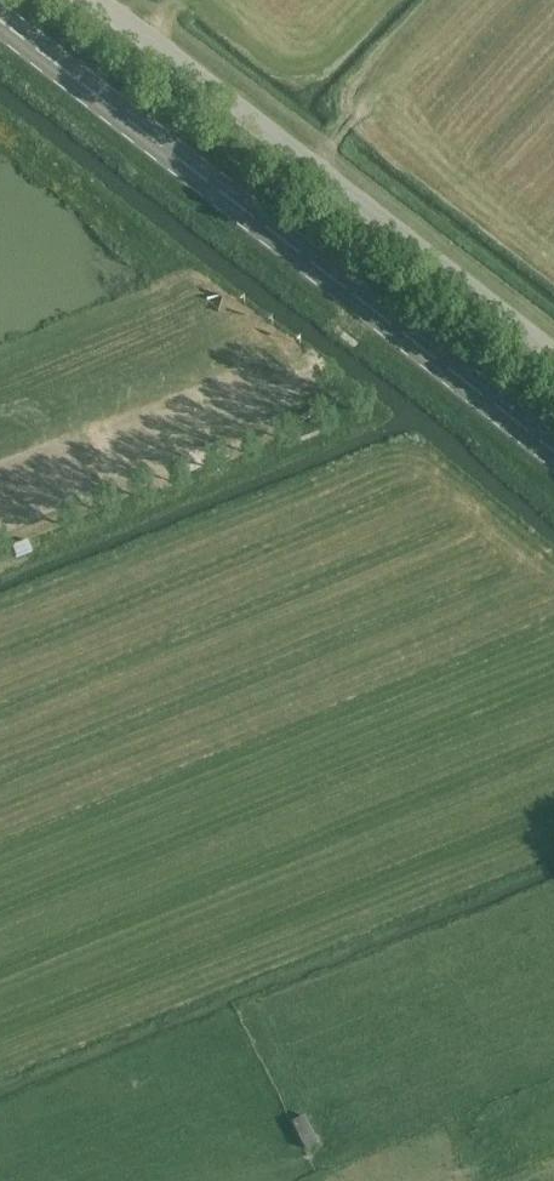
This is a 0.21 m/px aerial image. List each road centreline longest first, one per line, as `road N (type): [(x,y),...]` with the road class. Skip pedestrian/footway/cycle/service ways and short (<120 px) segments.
road 1 (secondary): [(553,457),(0,22)]
road 2 (unclassified): [(553,346),(100,0)]

